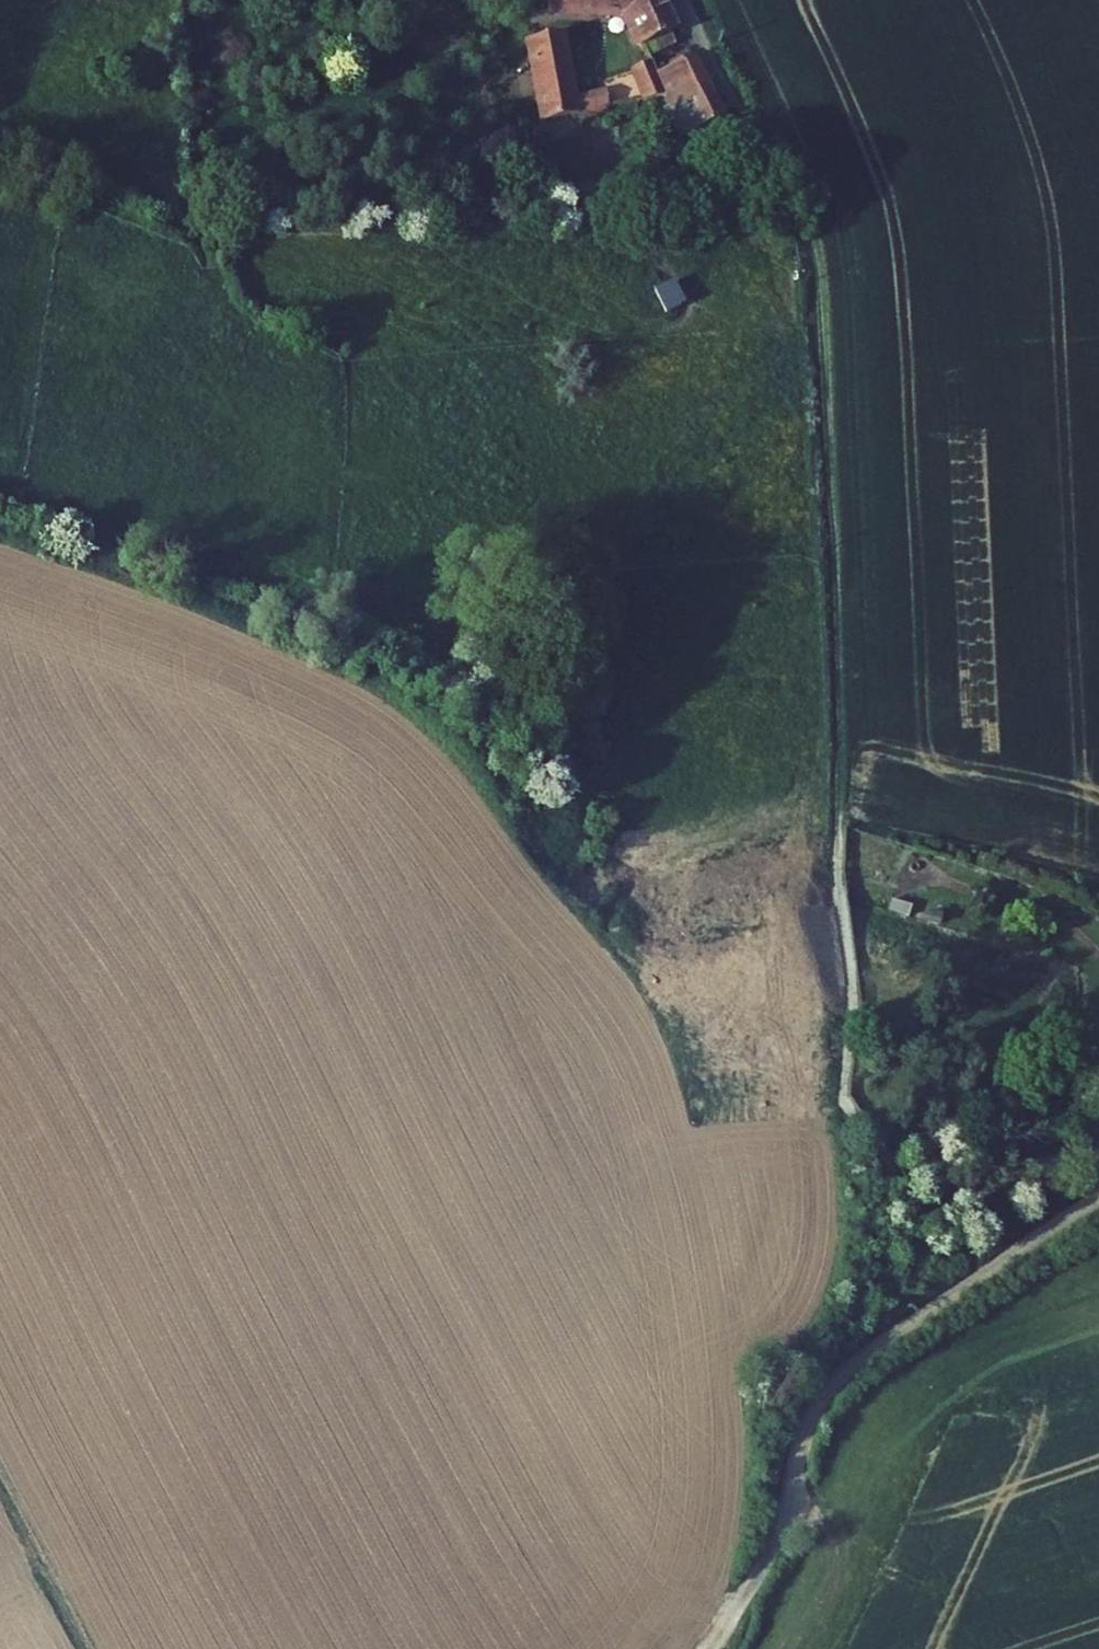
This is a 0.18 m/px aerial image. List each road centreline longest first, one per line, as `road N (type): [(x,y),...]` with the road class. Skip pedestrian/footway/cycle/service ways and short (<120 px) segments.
road 1 (track): [(710,1648),(783,1530),(810,1419),(834,1380),(1098,1195)]
road 2 (track): [(0,1489),(83,1648)]
road 3 (track): [(789,1506),(834,1554),(823,1593),(779,1648)]
road 4 (residential): [(742,112),(680,0)]

